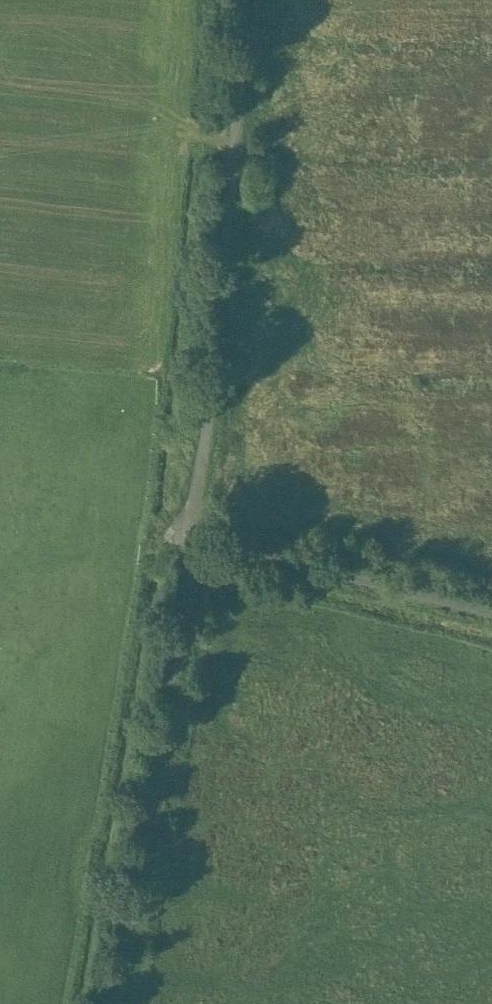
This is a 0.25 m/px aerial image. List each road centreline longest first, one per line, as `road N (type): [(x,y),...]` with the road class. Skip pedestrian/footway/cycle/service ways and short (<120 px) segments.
road 1 (unclassified): [(242,0),(194,539)]
road 2 (unclassified): [(194,539),(116,1003)]
road 3 (unclassified): [(194,539),(491,615)]

